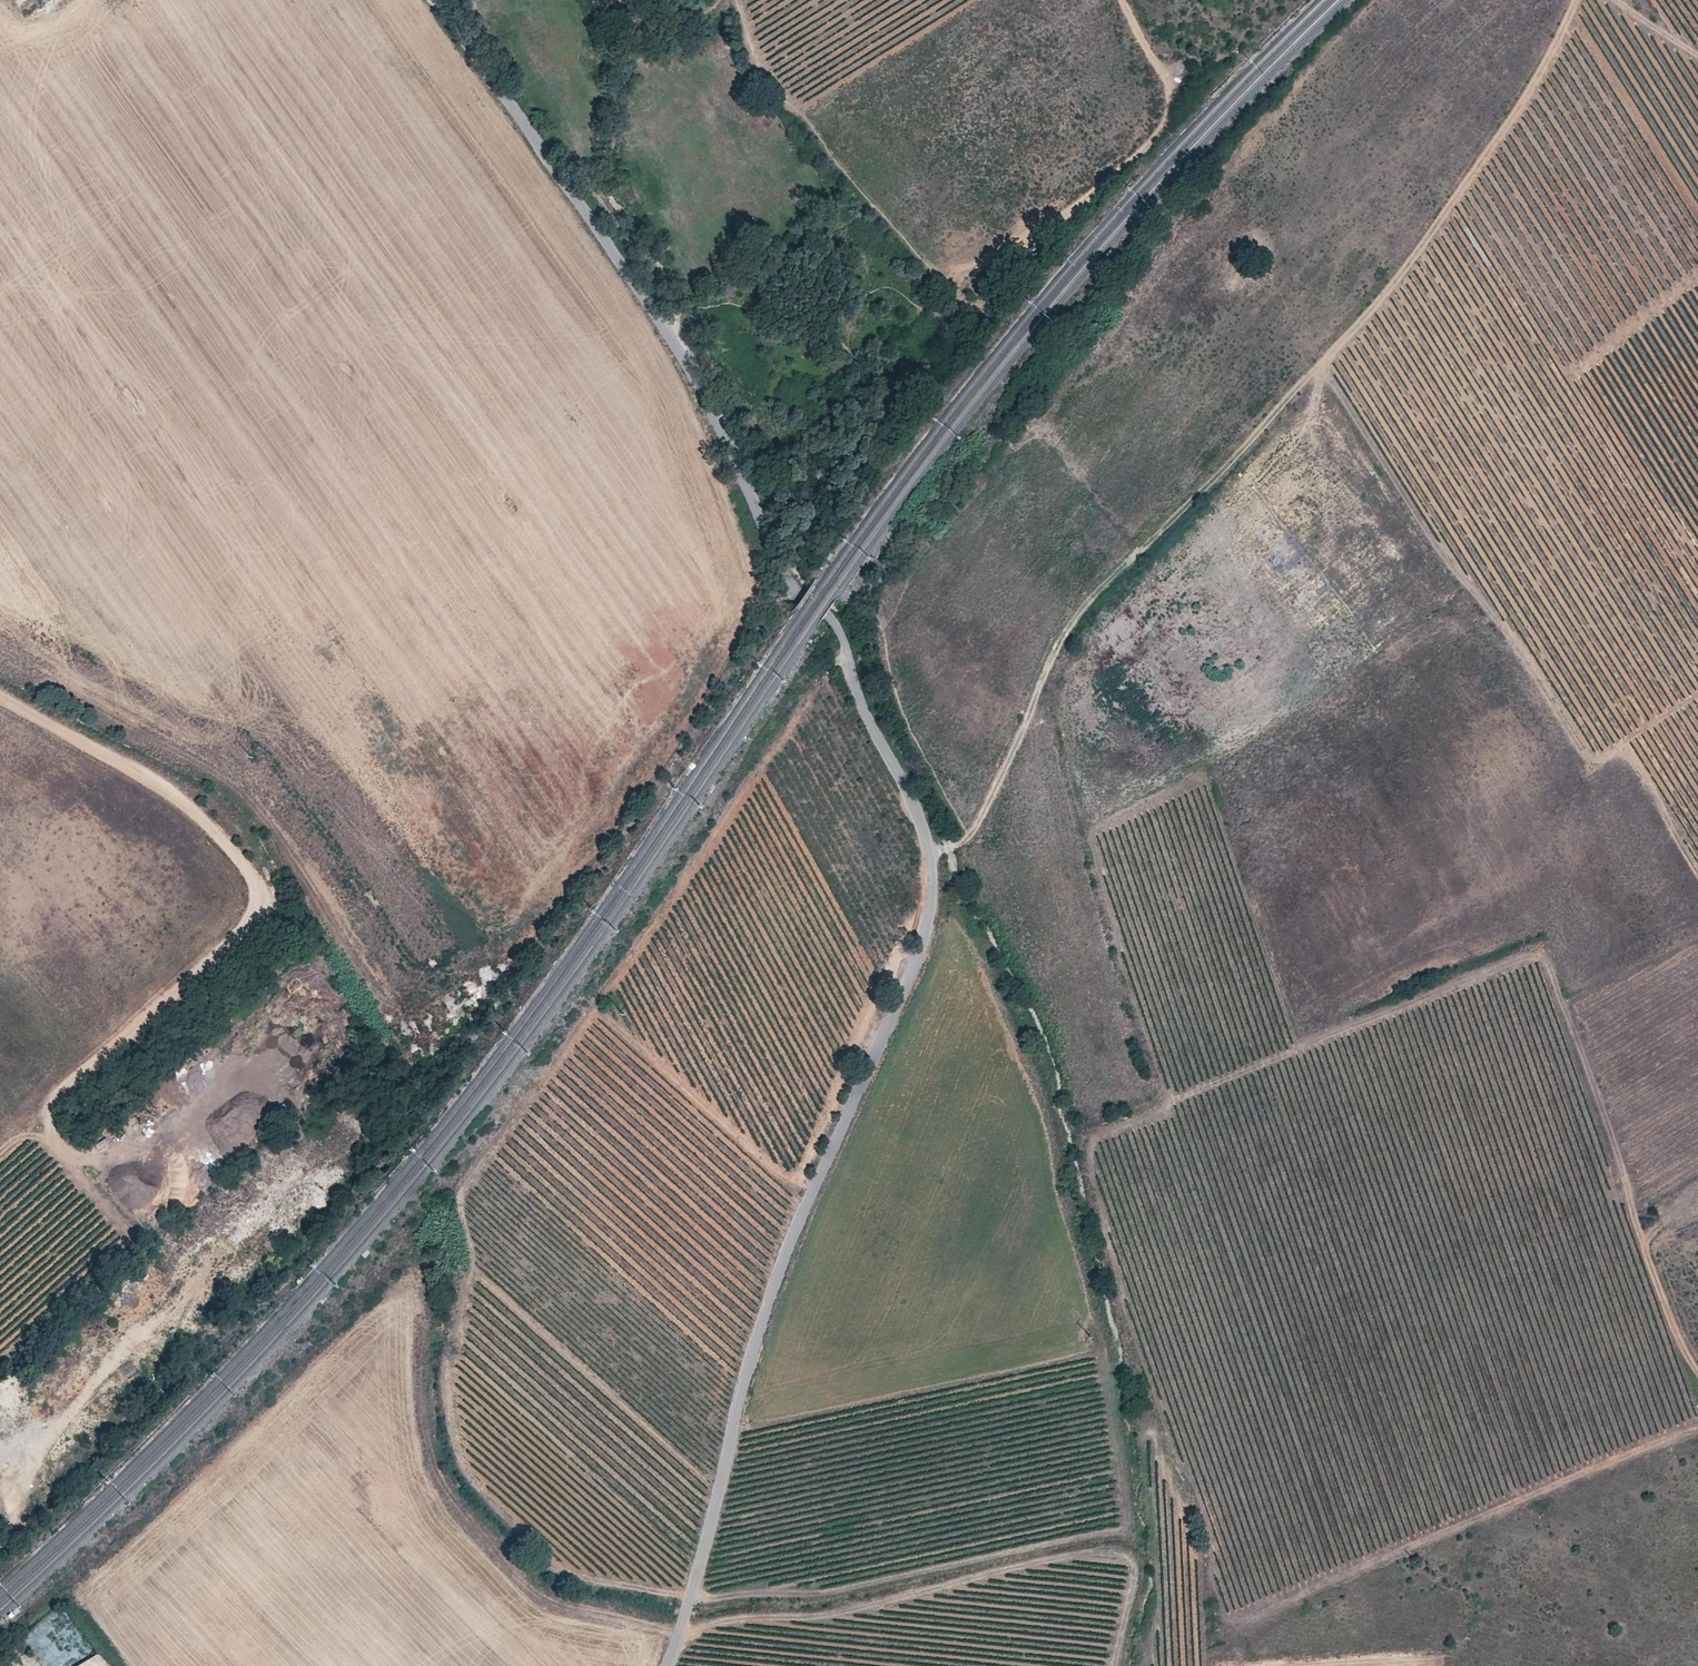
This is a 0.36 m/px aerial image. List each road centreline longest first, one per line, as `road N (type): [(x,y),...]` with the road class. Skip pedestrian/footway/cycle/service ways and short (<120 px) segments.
road 1 (unclassified): [(444,0),(666,317),(780,560),(845,642),(865,706),(934,852),(928,915),(751,1353),(690,1601),(664,1665)]
road 2 (track): [(933,848),(956,841),(978,814),(1066,632),(1098,592),(1134,565),(1338,348),(1433,229),(1516,112),(1575,0)]
road 3 (track): [(0,696),(136,772),(245,863),(254,916),(48,1106),(58,1142),(84,1165)]
road 4 (track): [(0,1543),(18,1520),(37,1457),(101,1373),(187,1286)]

